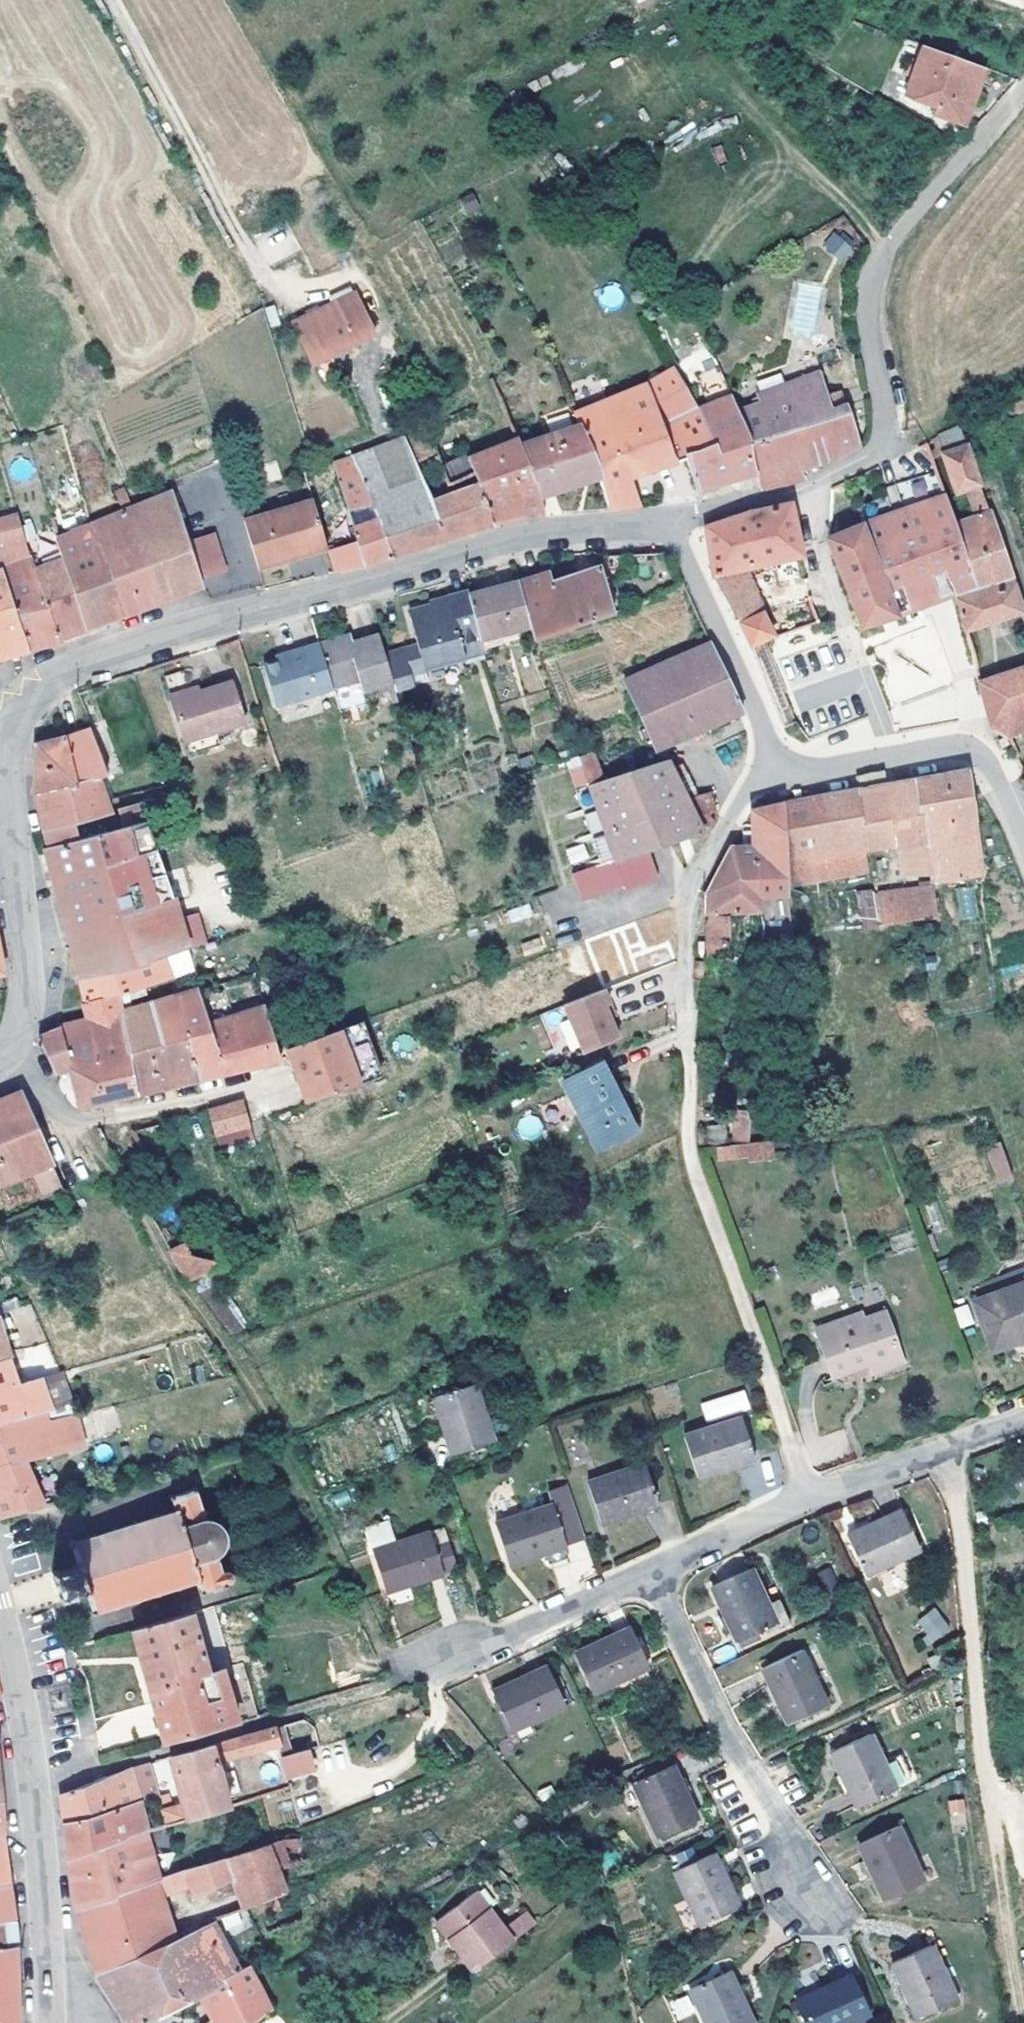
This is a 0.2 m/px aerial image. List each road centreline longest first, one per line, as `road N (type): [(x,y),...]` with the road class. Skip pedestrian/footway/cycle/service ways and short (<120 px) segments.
road 1 (residential): [(805,1498),(688,1159),(686,915),(733,811),(749,788),(778,778)]
road 2 (track): [(418,1669),(372,1627),(262,1400),(177,1282),(112,1165),(8,1046)]
road 3 (tertiary): [(7,732),(56,677),(104,654),(568,531),(669,519)]
road 4 (track): [(941,1460),(956,1507),(987,1807),(1021,2022)]
road 5 (tertiary): [(805,489),(880,446),(874,296),(885,254),(1023,89)]
road 6 (tertiary): [(50,2022),(36,1798),(0,1622)]
road 7 (residential): [(653,1575),(807,1884)]
road 8 (tertiary): [(0,1052),(23,1024),(27,996),(7,732)]
road 9 (track): [(114,0),(240,239),(271,279)]
road 10 (residential): [(895,758),(816,541),(805,489)]
road 11 (residential): [(669,519),(778,778)]
road 12 (residential): [(653,1575),(418,1669)]
road 13 (residential): [(1023,1425),(941,1460),(805,1498)]
road 14 (residential): [(895,758),(972,753),(1023,858)]
road 15 (residential): [(805,1498),(653,1575)]
road 16 (tertiary): [(669,519),(805,489)]

